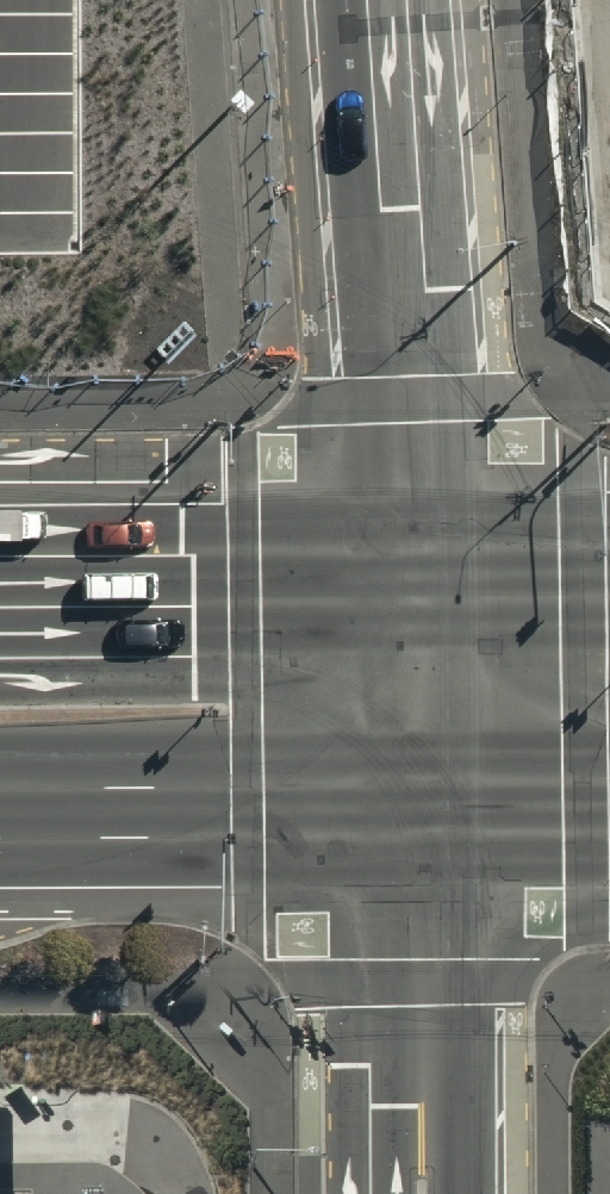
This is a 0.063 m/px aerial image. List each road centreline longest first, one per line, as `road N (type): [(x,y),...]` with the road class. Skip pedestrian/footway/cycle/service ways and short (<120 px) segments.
road 1 (tertiary): [(408,578),(367,0)]
road 2 (primary): [(414,812),(0,815)]
road 3 (primary): [(0,582),(408,578)]
road 4 (tertiary): [(419,1193),(414,812)]
road 5 (tertiary): [(414,812),(408,578)]
road 6 (primary): [(408,578),(609,575)]
road 7 (primary): [(609,811),(414,812)]

